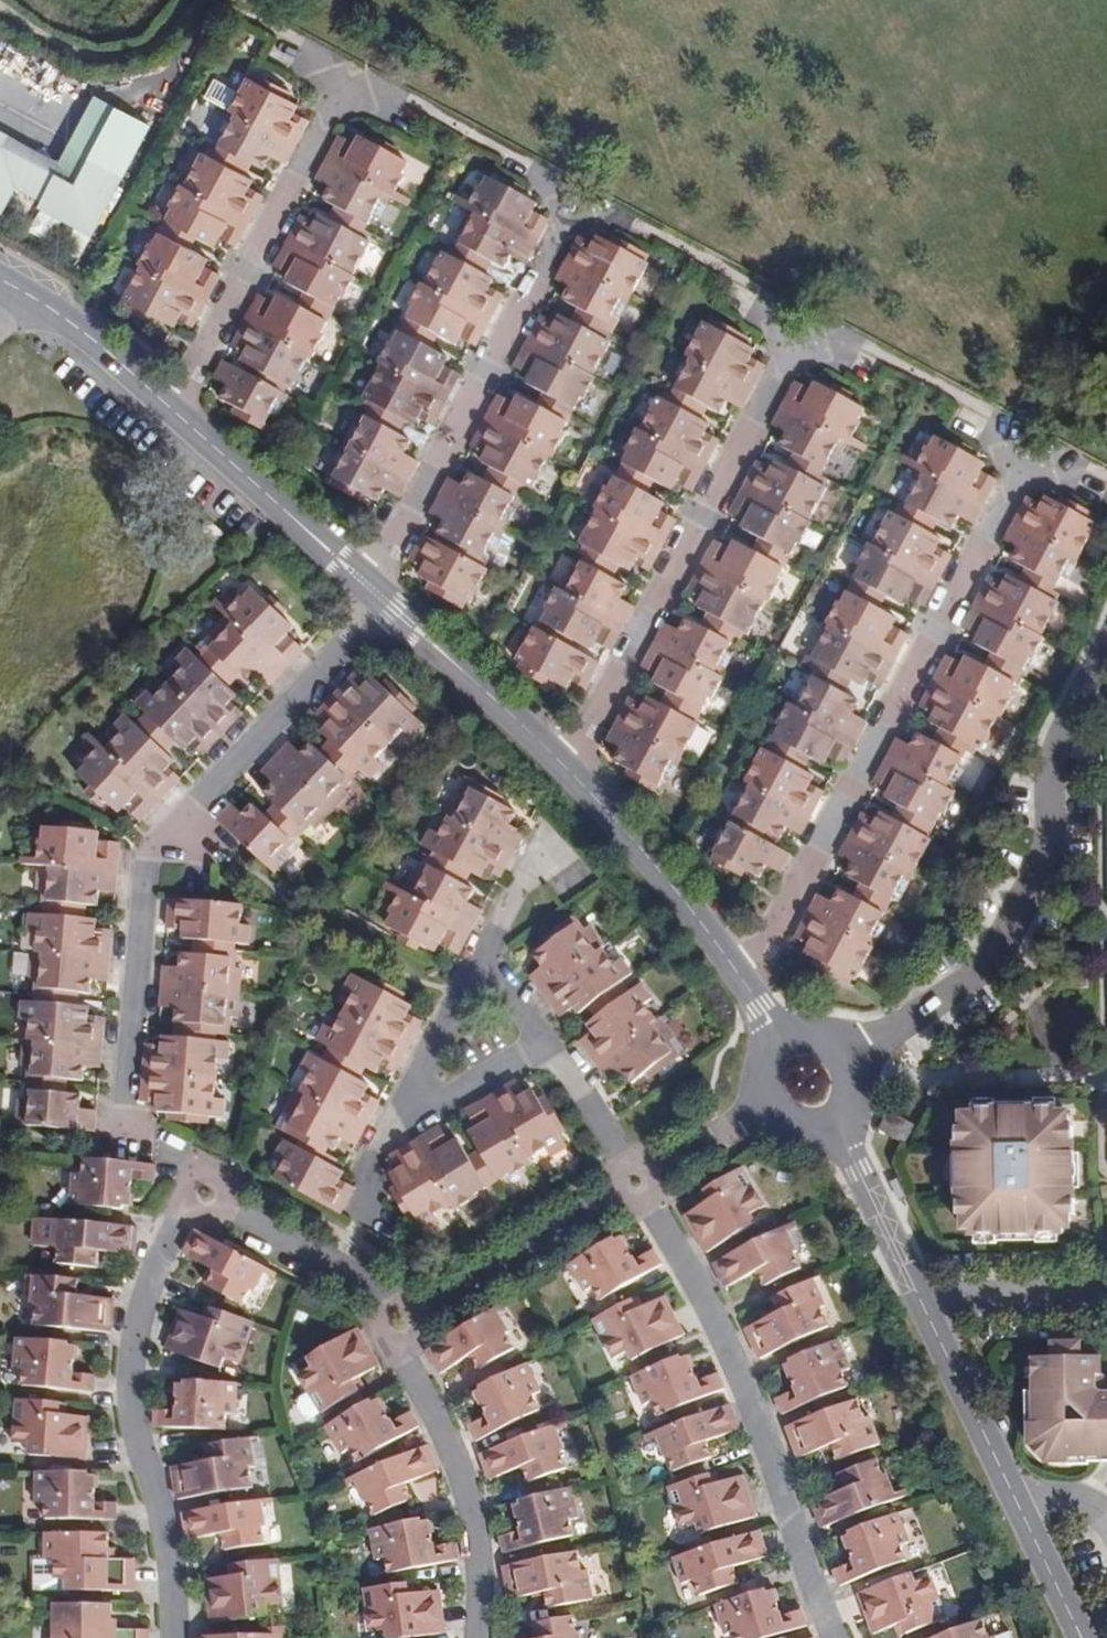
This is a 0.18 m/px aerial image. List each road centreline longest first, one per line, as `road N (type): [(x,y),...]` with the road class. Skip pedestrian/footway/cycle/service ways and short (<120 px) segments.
road 1 (residential): [(386,599),(148,852),(126,1104)]
road 2 (residential): [(1018,467),(754,967),(742,977)]
road 3 (tertiary): [(835,1122),(1081,1637)]
road 4 (residential): [(851,1057),(983,972),(1040,857),(1048,746),(1106,640)]
road 5 (residential): [(835,1637),(744,1384),(636,1182)]
road 6 (residential): [(788,347),(565,764)]
road 7 (residential): [(172,1637),(162,1506),(137,1438),(131,1376),(138,1319),(163,1253),(208,1194)]
road 8 (residential): [(564,218),(364,578)]
road 9 (residential): [(343,88),(172,406)]
road 10 (residential): [(399,1324),(405,1362),(466,1489),(477,1540),(479,1637)]
road 11 (tertiary): [(565,764),(650,857),(742,977)]
road 12 (residential): [(636,1182),(399,1324)]
road 13 (tertiary): [(172,406),(364,578)]
road 14 (tertiary): [(386,599),(565,764)]
road 15 (residential): [(208,1194),(376,1288),(399,1324)]
road 16 (tertiary): [(0,278),(85,332),(172,406)]
road 17 (residential): [(542,1042),(636,1182)]
road 18 (residential): [(542,1042),(419,1119),(407,1099)]
road 19 (residential): [(407,1099),(481,958)]
road 20 (residential): [(636,1182),(767,1103)]
road 21 (residential): [(363,1218),(377,1151),(407,1099)]
road 22 (residential): [(481,958),(546,849)]

